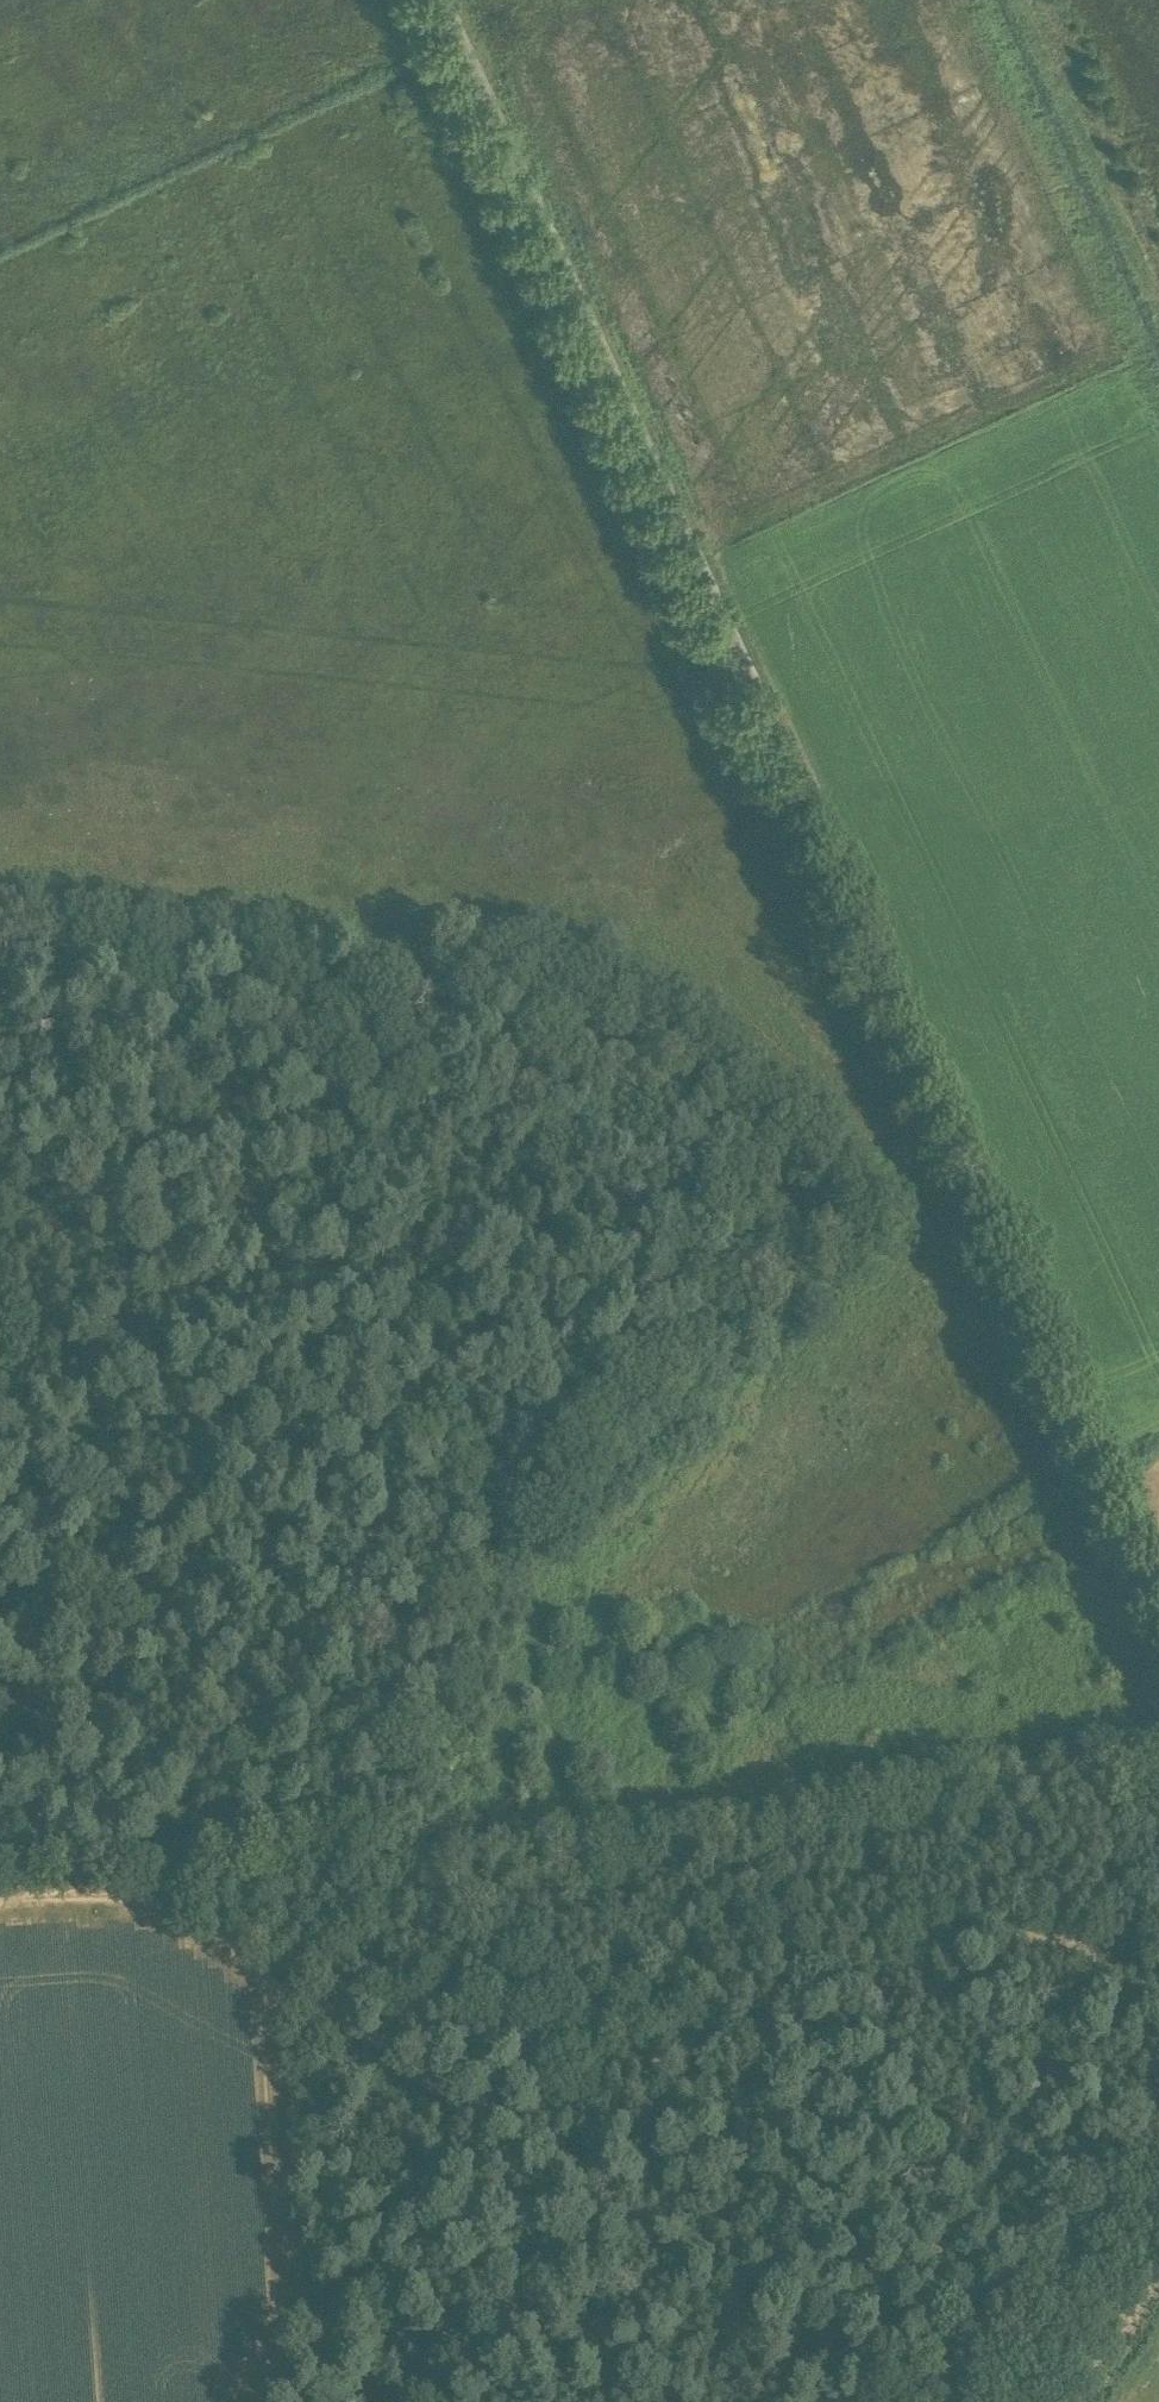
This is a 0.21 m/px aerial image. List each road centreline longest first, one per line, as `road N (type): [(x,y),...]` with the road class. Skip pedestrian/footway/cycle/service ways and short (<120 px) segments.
road 1 (unclassified): [(1158,1544),(449,0)]
road 2 (track): [(1158,1985),(1108,1953),(1025,1943),(735,2032),(594,2054),(493,2049),(277,1988),(142,1901),(0,1908)]
road 3 (track): [(1020,0),(1158,302)]

